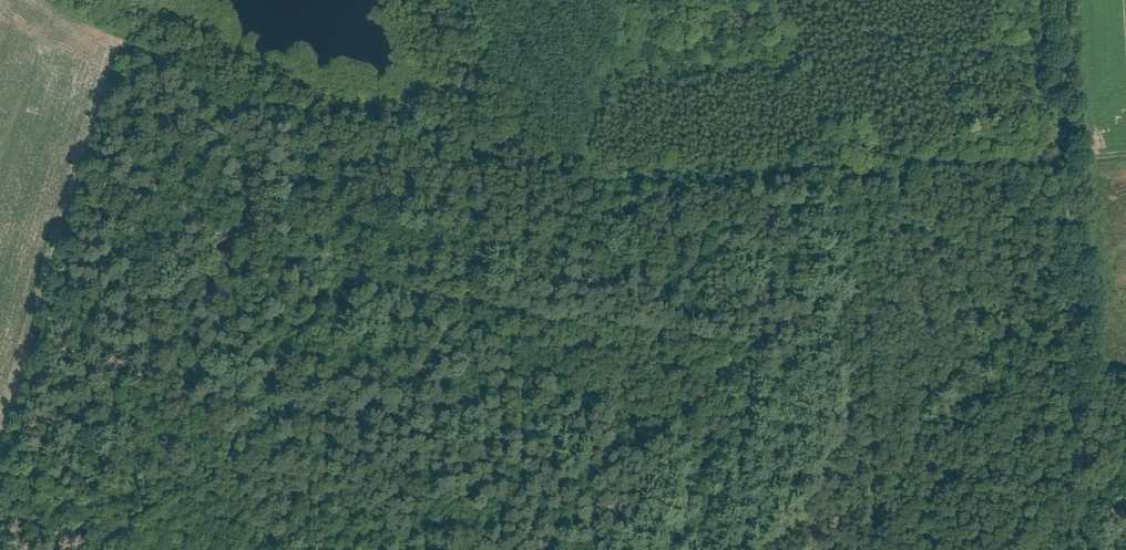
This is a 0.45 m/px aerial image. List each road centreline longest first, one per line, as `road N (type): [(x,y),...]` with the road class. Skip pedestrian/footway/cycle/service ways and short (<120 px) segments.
road 1 (track): [(1061,0),(1090,549)]

